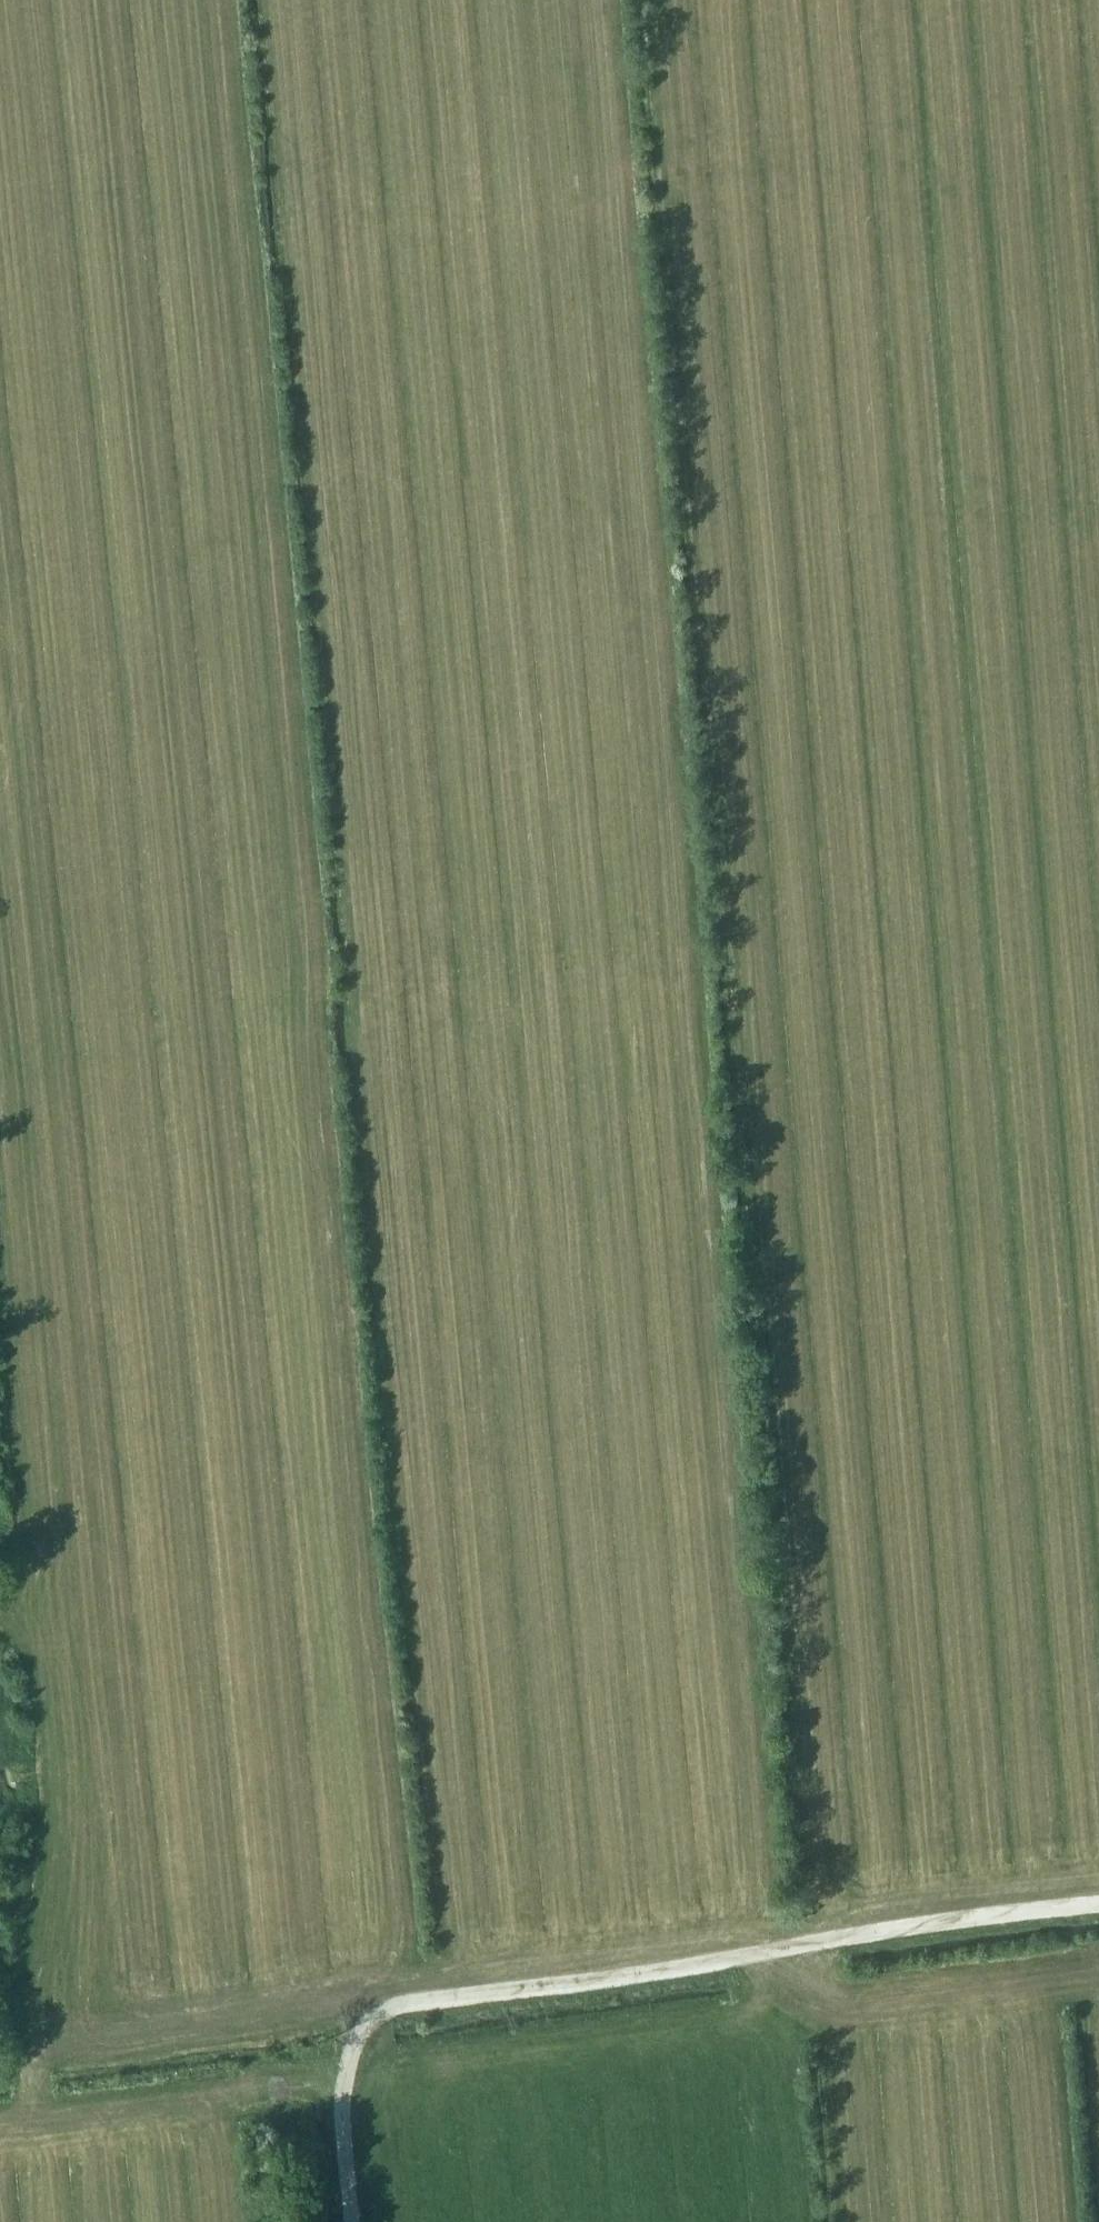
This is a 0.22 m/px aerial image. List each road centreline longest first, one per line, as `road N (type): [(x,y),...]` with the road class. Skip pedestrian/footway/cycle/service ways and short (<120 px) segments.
road 1 (track): [(1098,1903),(386,2008),(363,2029),(342,2098),(352,2221)]
road 2 (track): [(0,1615),(33,1663),(50,1748),(53,1825),(27,2020),(31,2095),(57,2108),(80,2108),(347,2074)]

